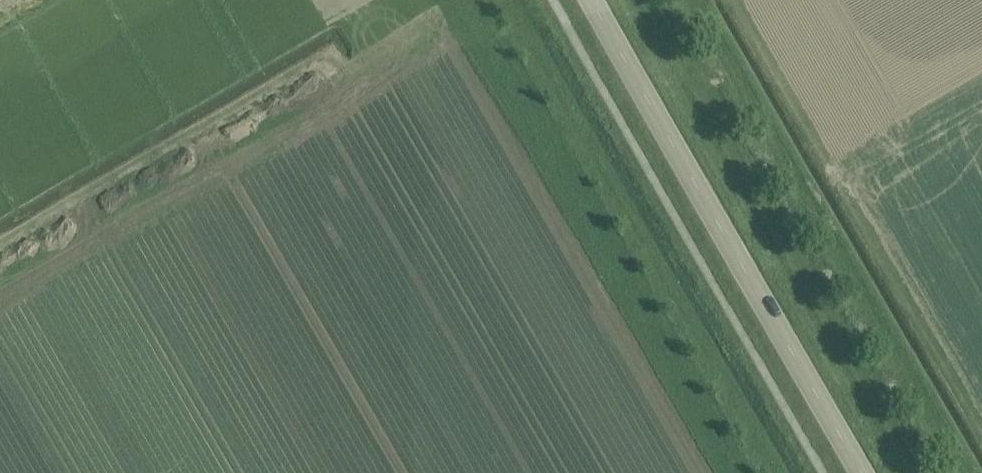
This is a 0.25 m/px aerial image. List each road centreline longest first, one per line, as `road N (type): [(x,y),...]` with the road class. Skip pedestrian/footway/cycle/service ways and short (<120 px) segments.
road 1 (tertiary): [(579,0),(848,472)]

